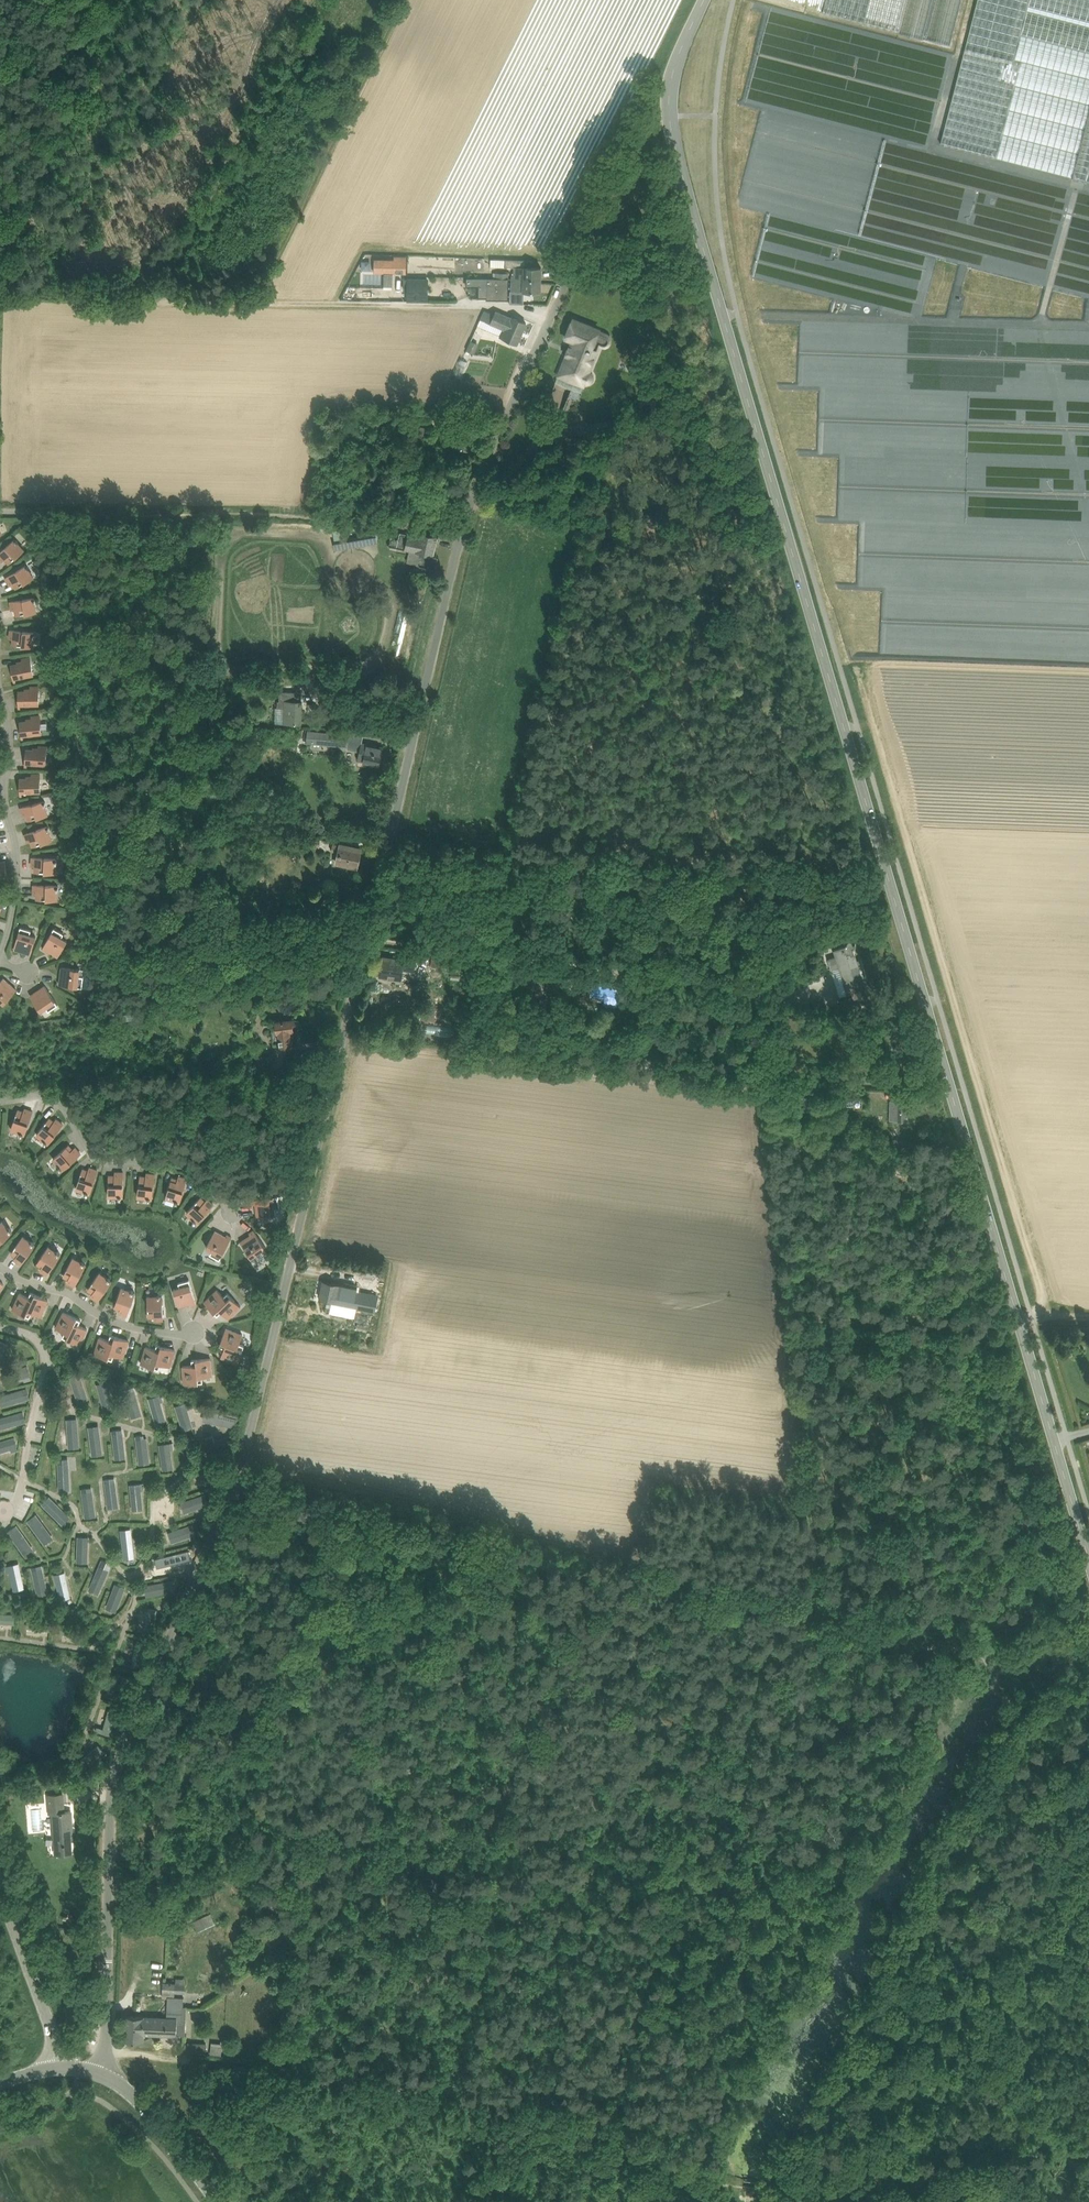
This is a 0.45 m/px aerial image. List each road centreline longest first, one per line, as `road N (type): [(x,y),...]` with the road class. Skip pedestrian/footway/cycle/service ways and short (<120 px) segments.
road 1 (unclassified): [(99,2074),(116,1766),(243,1467),(463,526),(581,253)]
road 2 (secondary): [(703,0),(670,86),(675,152),(1088,1558)]
road 3 (track): [(105,2056),(222,2064),(613,2123),(679,2175),(742,2187)]
road 4 (track): [(243,1467),(807,1607)]
road 5 (track): [(367,940),(752,991),(761,1000),(774,1084),(868,1095)]
road 6 (track): [(0,293),(509,307),(548,322)]
road 7 (track): [(463,526),(39,512)]
road 8 (track): [(162,302),(306,0)]
road 9 (track): [(1088,1319),(796,1321)]
road 10 (tertiary): [(57,2068),(51,2027),(0,1894)]
road 11 (secondary): [(218,2201),(134,2098),(99,2074)]
road 12 (track): [(825,2190),(846,2180),(927,2176),(994,2184)]

